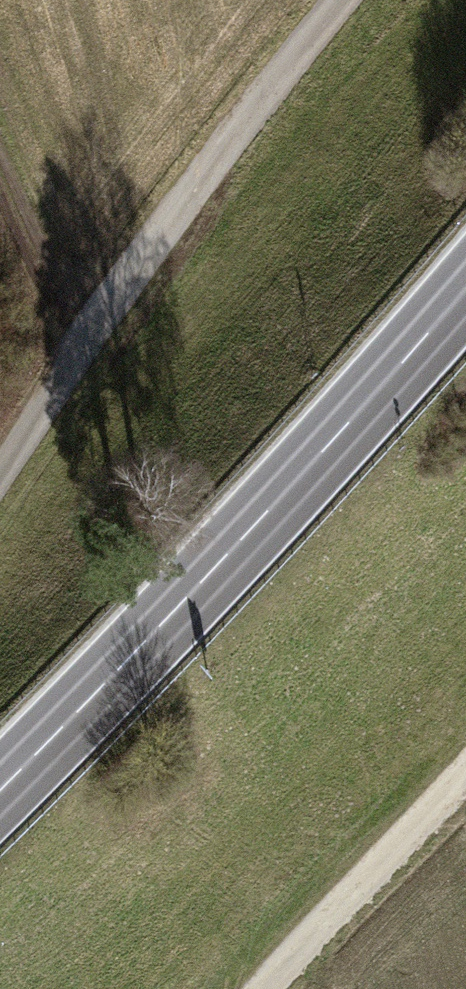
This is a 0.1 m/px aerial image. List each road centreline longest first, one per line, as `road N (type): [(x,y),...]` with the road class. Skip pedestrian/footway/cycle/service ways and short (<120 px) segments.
road 1 (primary): [(0,786),(319,451),(465,273)]
road 2 (track): [(365,0),(0,453)]
road 3 (track): [(253,988),(465,770)]
road 4 (track): [(0,178),(77,350)]

